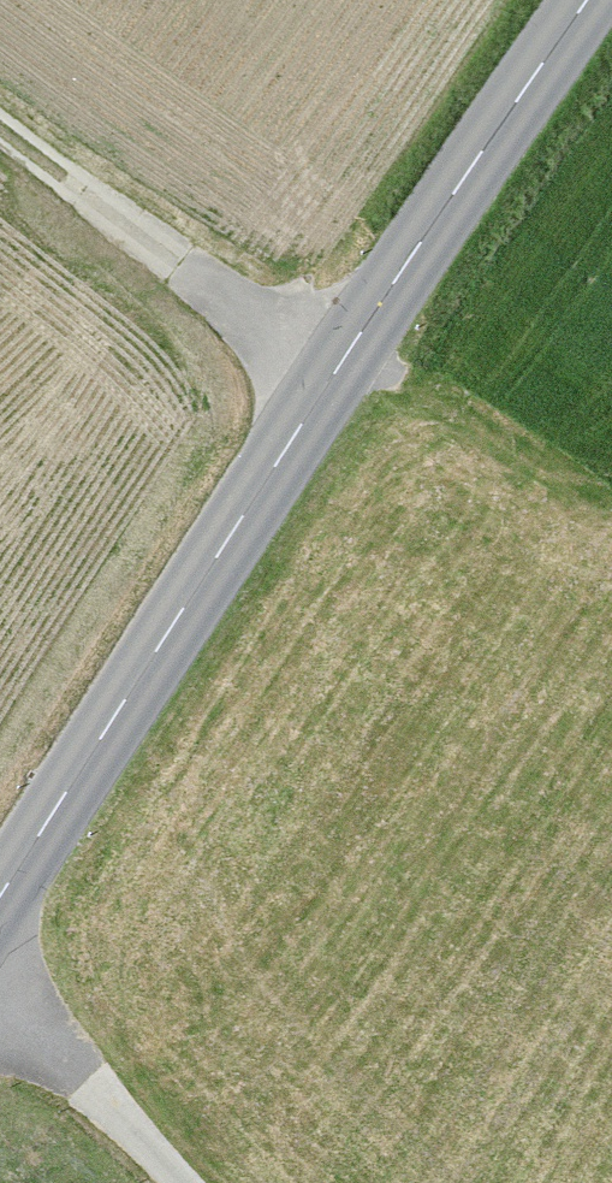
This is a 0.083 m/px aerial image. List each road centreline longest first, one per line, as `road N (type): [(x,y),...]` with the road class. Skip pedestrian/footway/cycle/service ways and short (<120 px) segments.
road 1 (tertiary): [(596,0),(0,923)]
road 2 (track): [(0,116),(349,382)]
road 3 (track): [(0,987),(183,1182)]

